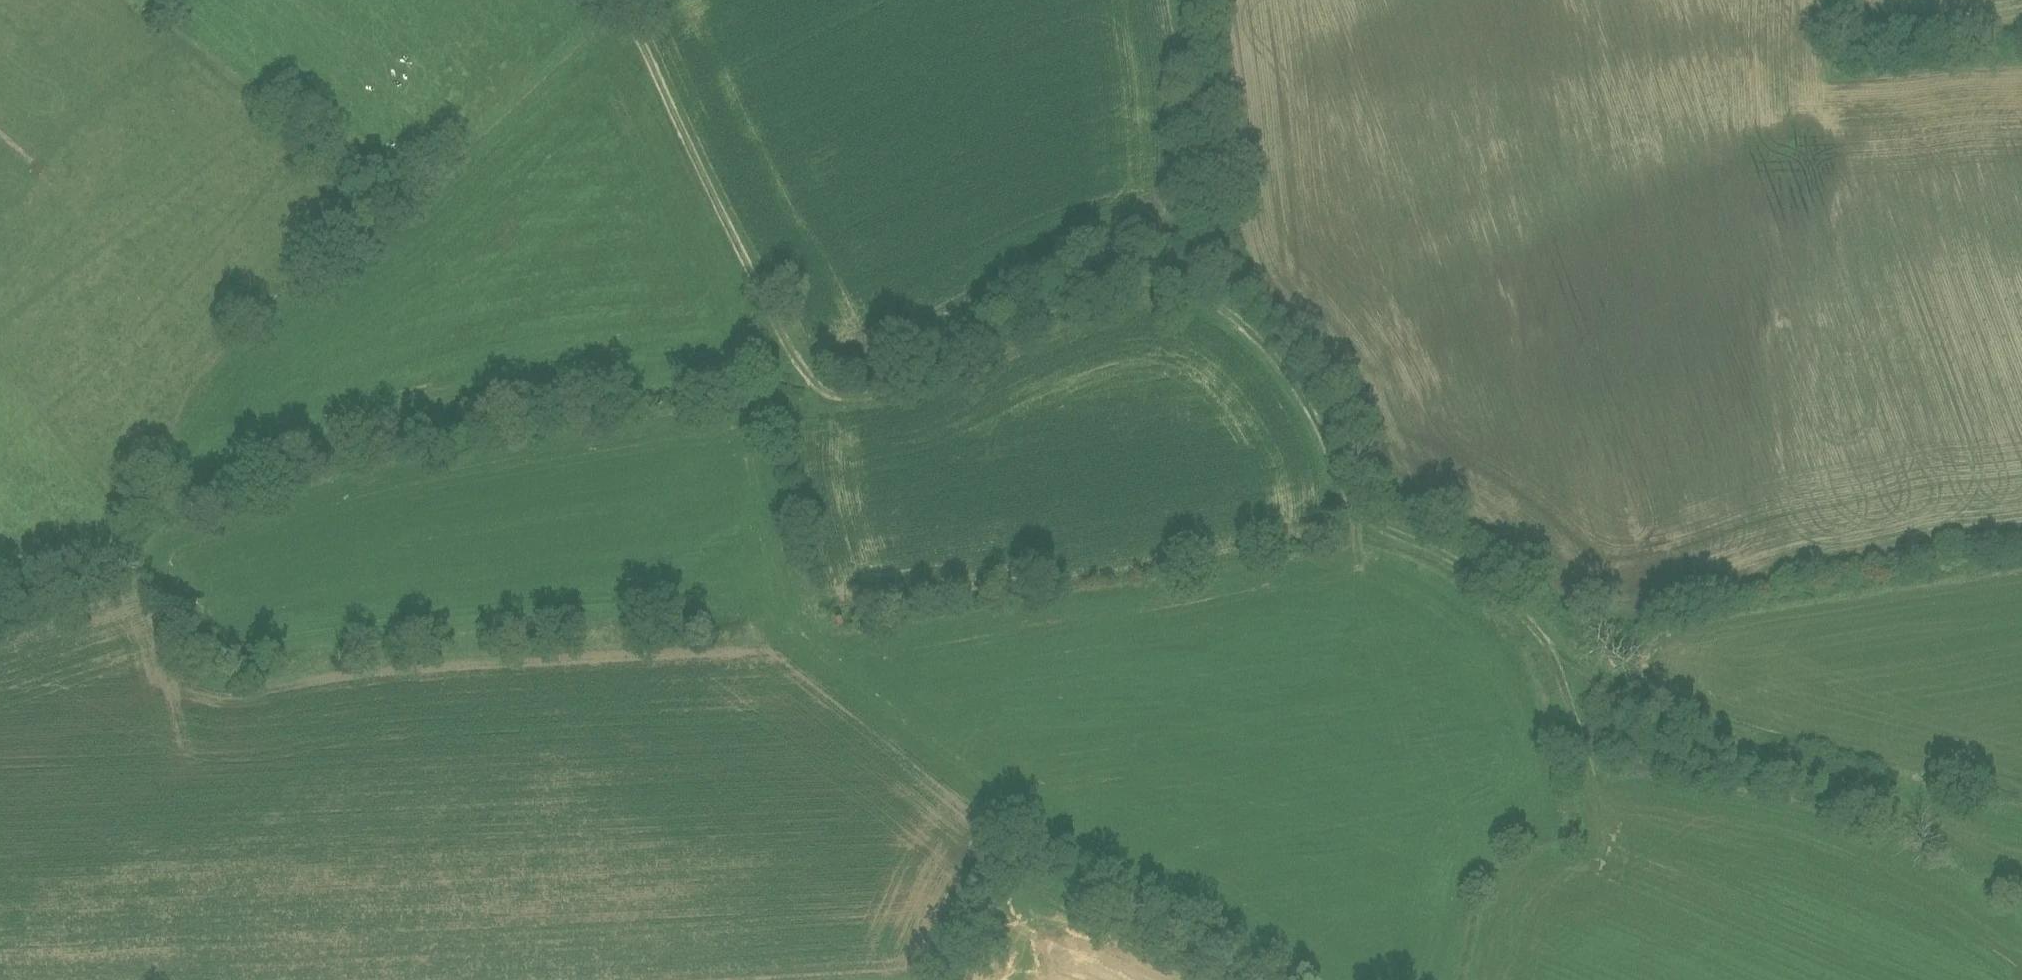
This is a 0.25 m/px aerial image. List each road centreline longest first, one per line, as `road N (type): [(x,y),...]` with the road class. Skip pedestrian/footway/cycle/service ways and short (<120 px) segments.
road 1 (track): [(615,0),(799,357),(822,395),(851,402),(1136,302),(1219,319),(1180,0)]

